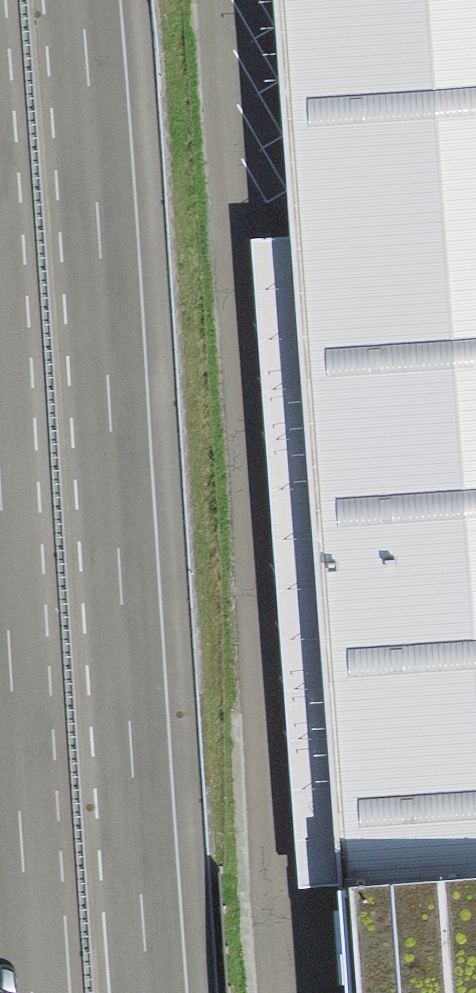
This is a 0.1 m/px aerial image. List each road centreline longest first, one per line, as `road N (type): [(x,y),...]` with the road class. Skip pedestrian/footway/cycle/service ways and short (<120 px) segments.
road 1 (motorway): [(148,992),(77,0)]
road 2 (motorway): [(0,497),(34,992)]

